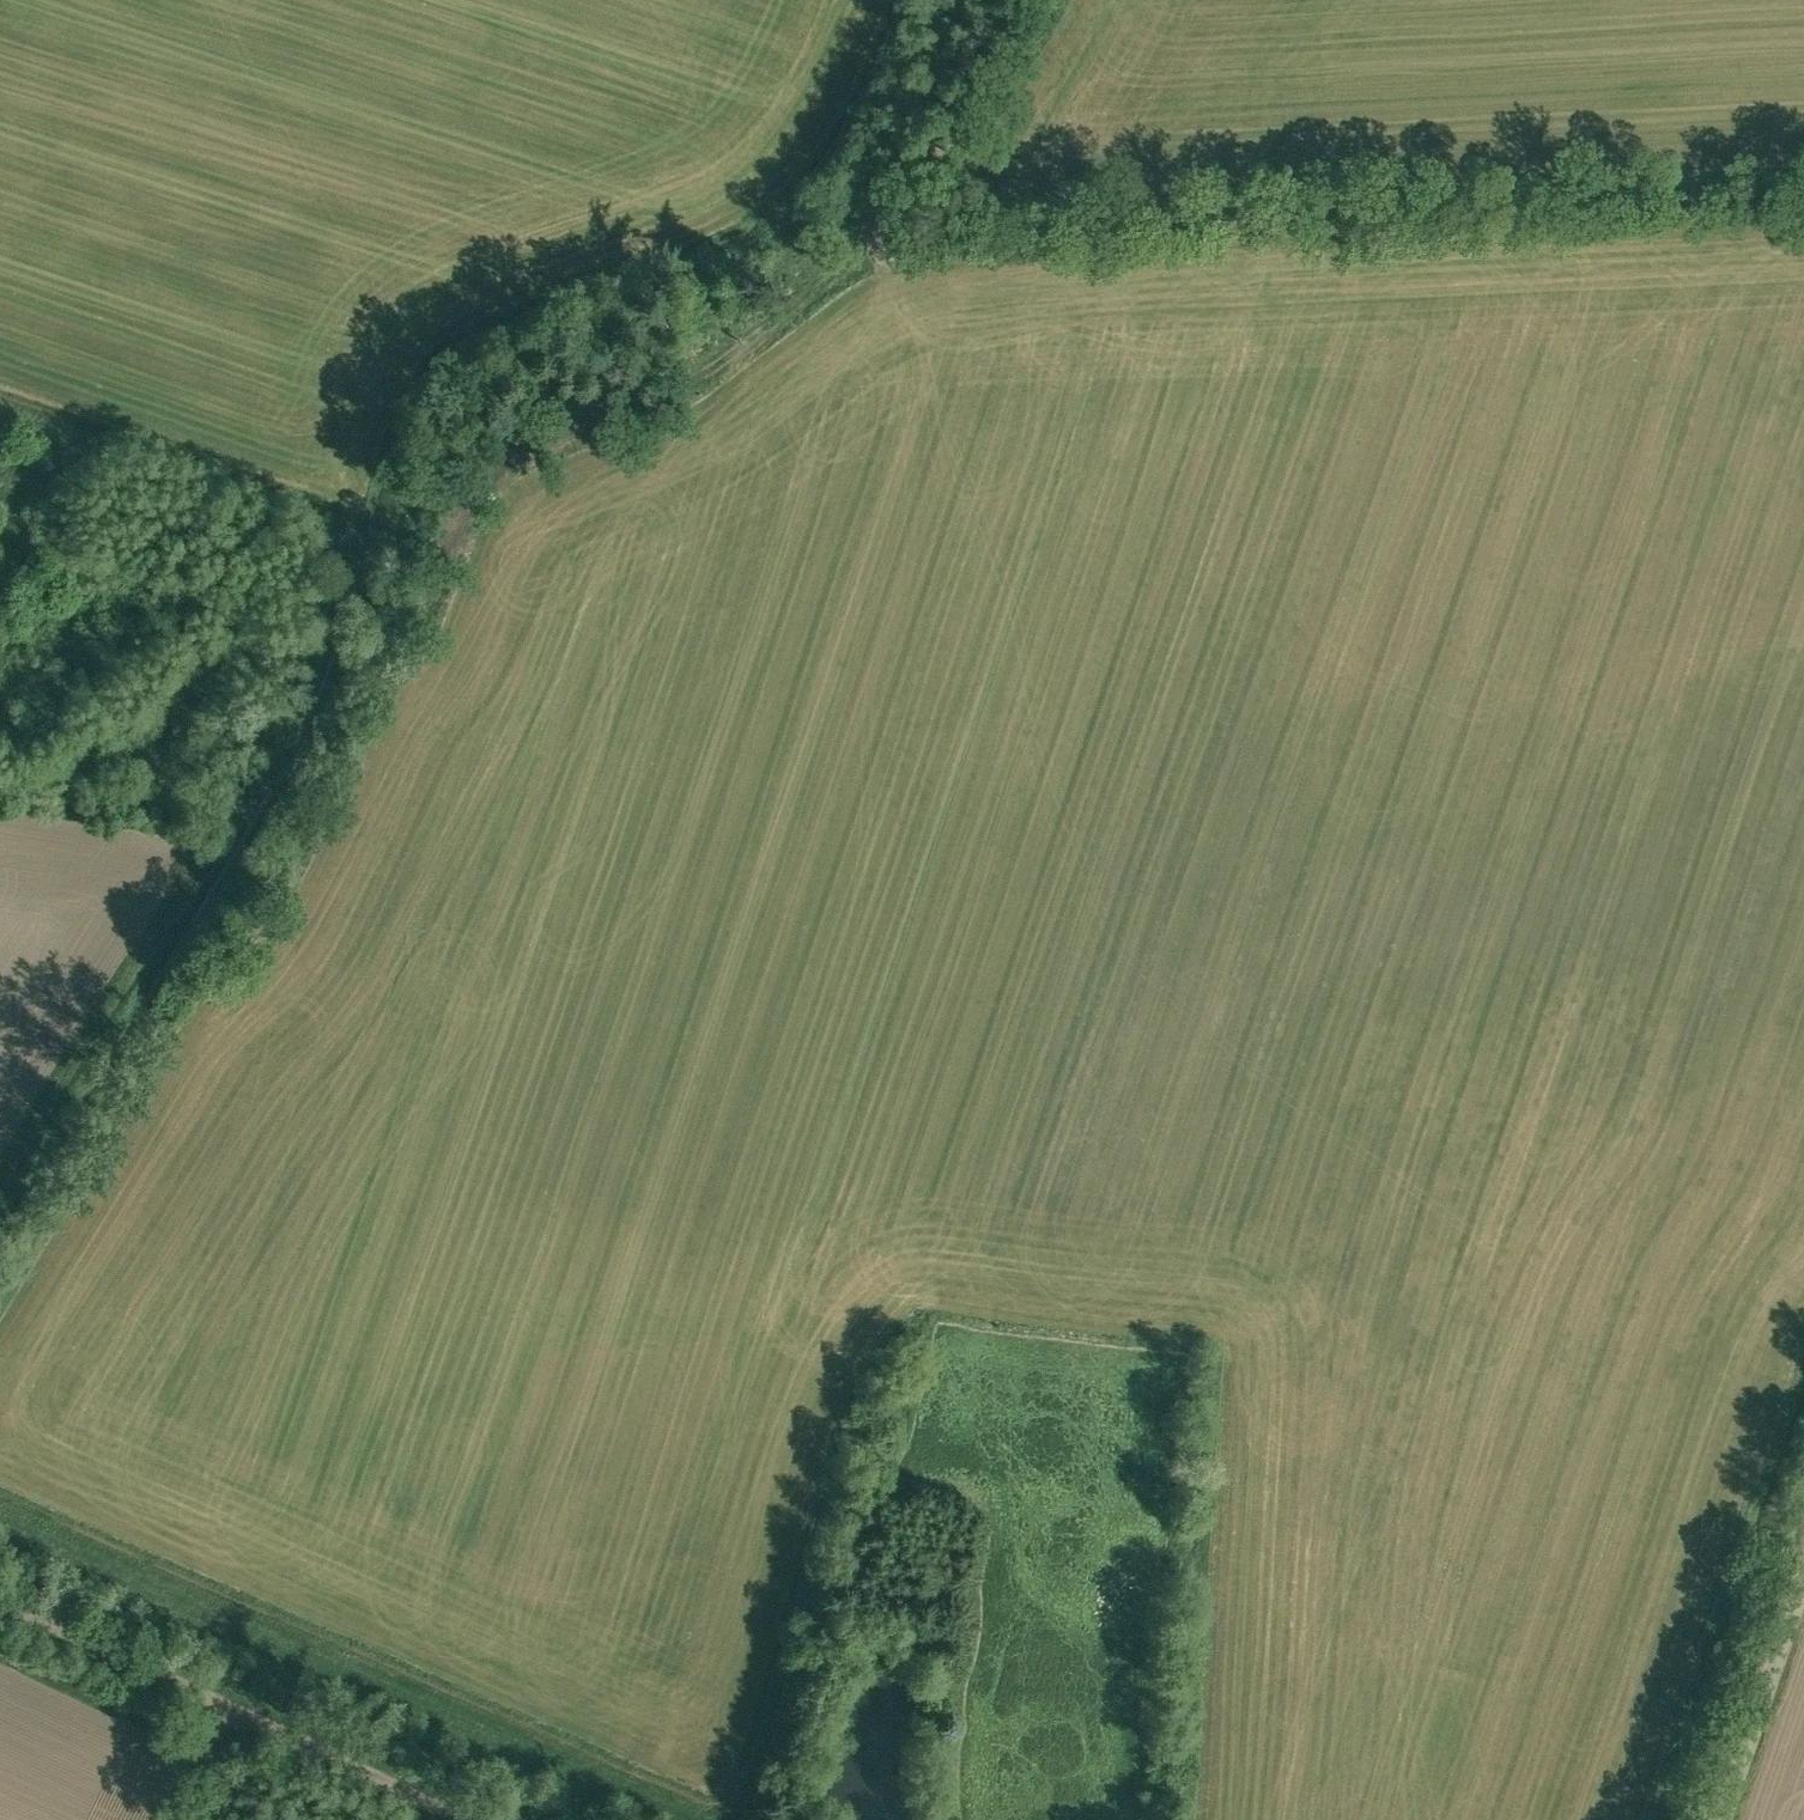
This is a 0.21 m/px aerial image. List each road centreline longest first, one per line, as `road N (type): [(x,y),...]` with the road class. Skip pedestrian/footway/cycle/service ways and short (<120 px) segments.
road 1 (unclassified): [(482,1819),(0,1587)]
road 2 (unclassified): [(1803,1573),(1719,1819)]

